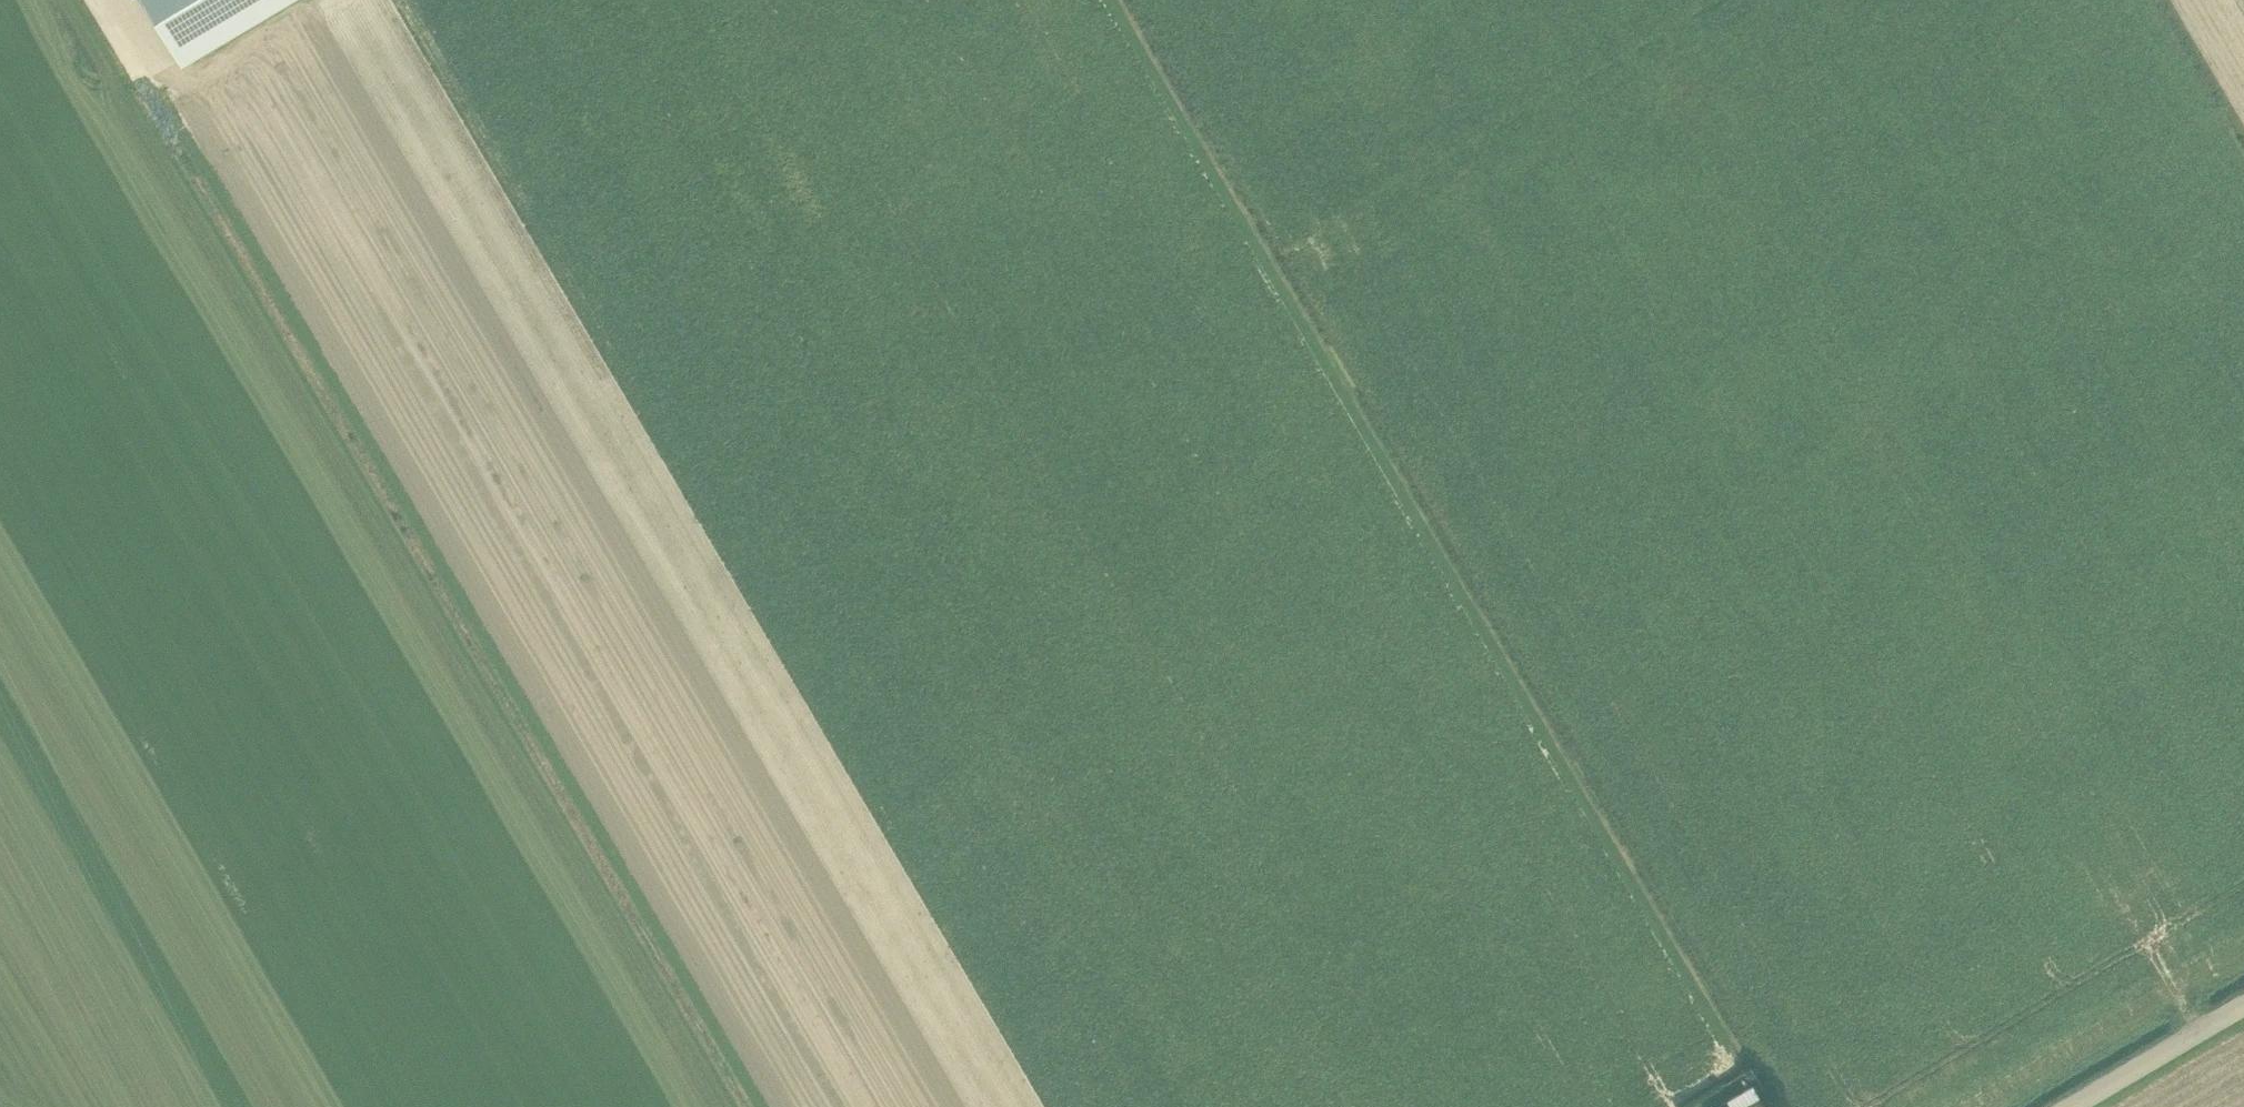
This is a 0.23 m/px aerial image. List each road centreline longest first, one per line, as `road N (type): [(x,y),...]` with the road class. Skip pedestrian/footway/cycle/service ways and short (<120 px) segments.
road 1 (unclassified): [(2072,1106),(2243,1006)]

